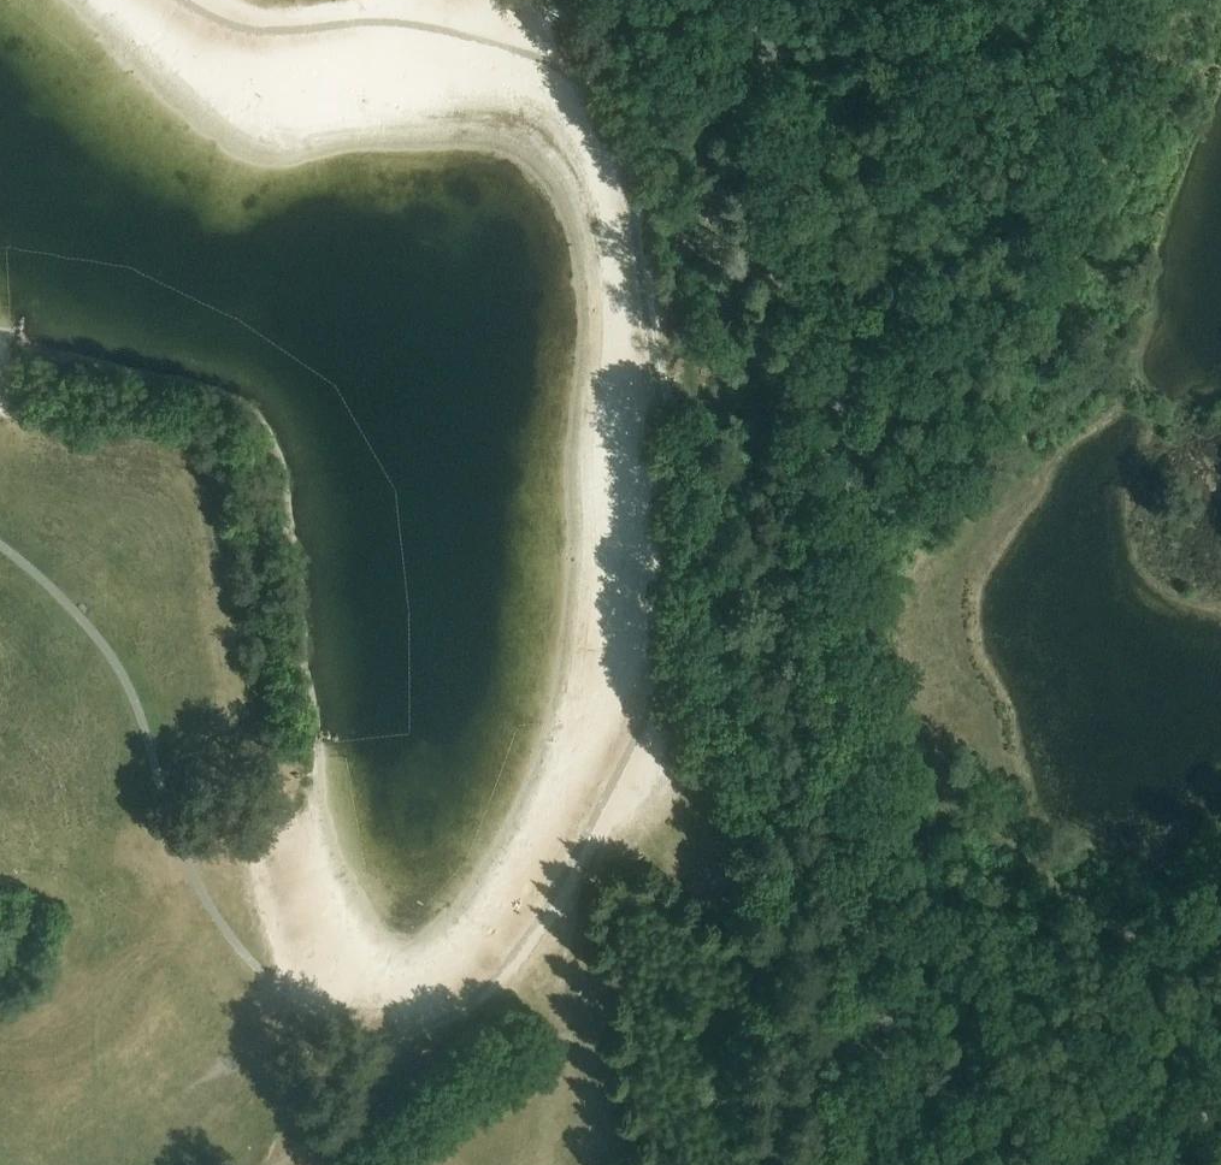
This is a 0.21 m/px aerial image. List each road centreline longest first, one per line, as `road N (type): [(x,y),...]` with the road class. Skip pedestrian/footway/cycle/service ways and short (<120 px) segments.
road 1 (tertiary): [(887,1164),(889,956),(858,576),(761,0)]
road 2 (track): [(280,1164),(375,1100),(404,1033)]

